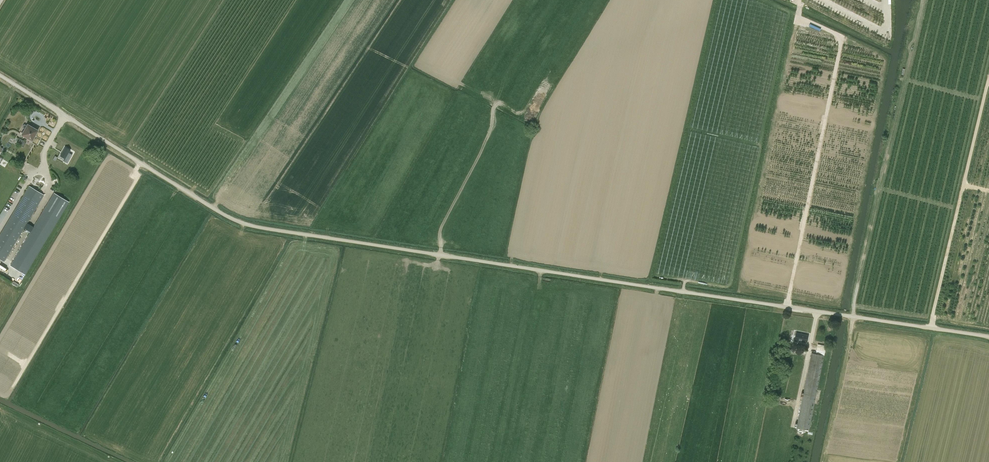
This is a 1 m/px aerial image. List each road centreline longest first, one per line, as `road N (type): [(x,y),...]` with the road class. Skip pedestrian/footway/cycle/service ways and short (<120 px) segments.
road 1 (unclassified): [(988,337),(236,223),(0,76)]

